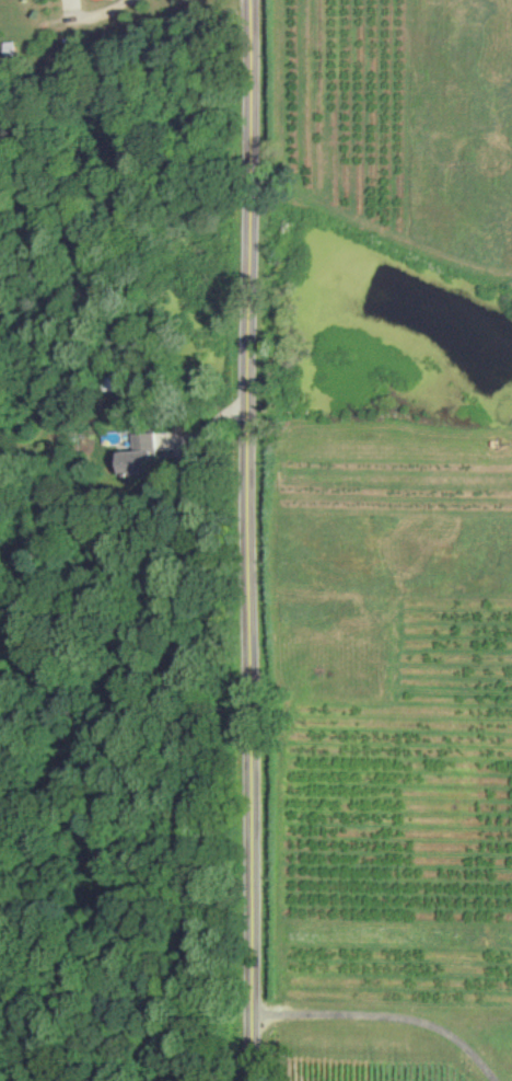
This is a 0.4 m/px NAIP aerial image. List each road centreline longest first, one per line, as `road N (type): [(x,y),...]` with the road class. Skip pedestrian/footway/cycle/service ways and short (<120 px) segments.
road 1 (tertiary): [(258,1080),(253,0)]

